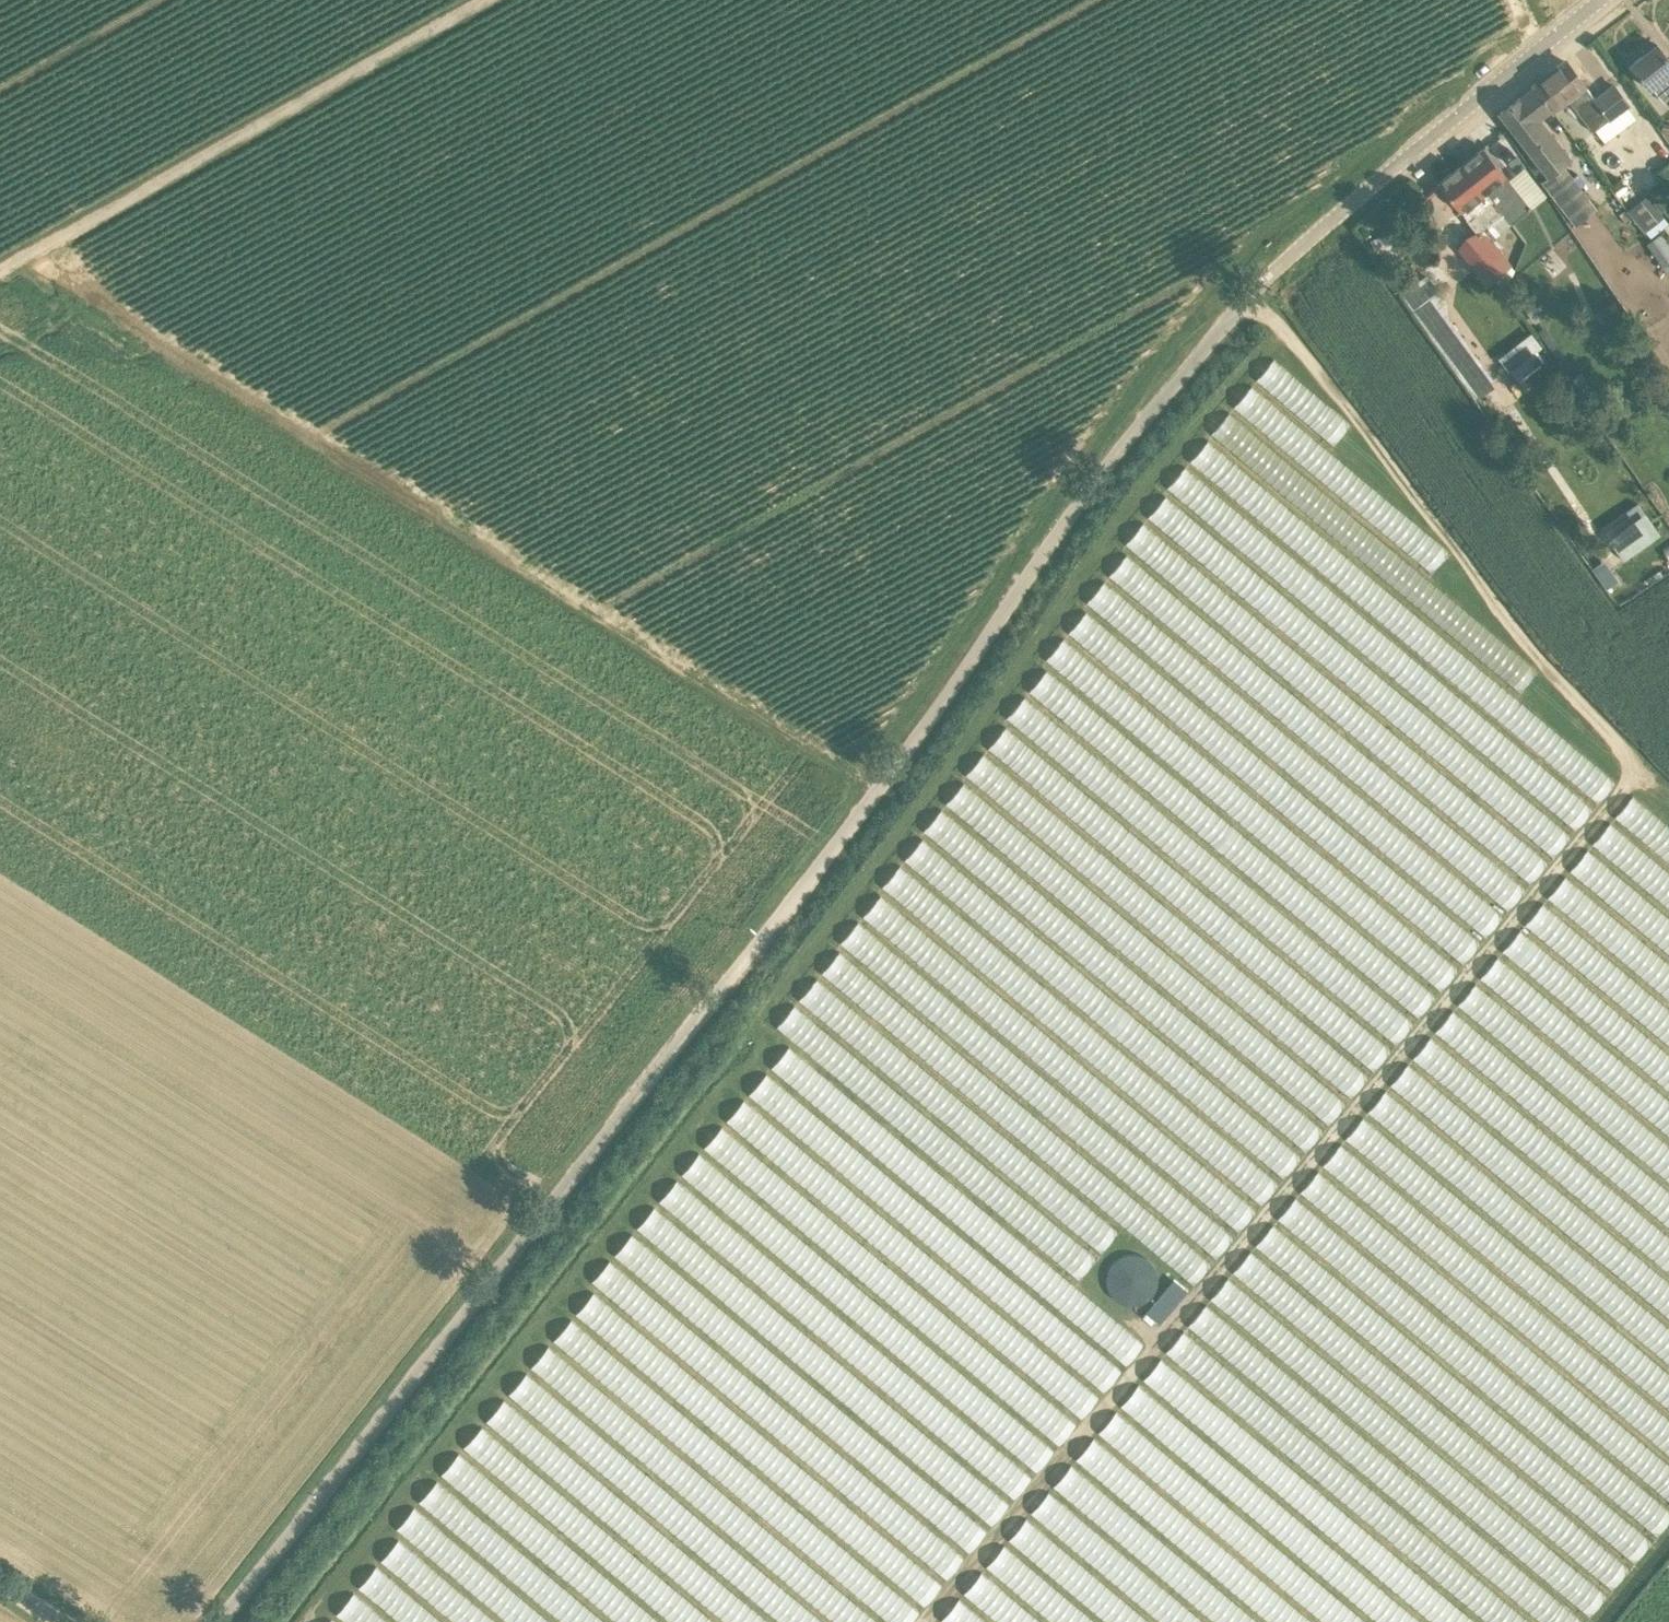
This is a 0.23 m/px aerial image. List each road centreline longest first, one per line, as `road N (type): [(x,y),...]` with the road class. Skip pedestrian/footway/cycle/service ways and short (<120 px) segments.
road 1 (unclassified): [(221,1621),(768,941),(1218,330),(1321,230),(1600,0)]
road 2 (track): [(0,279),(495,0)]

